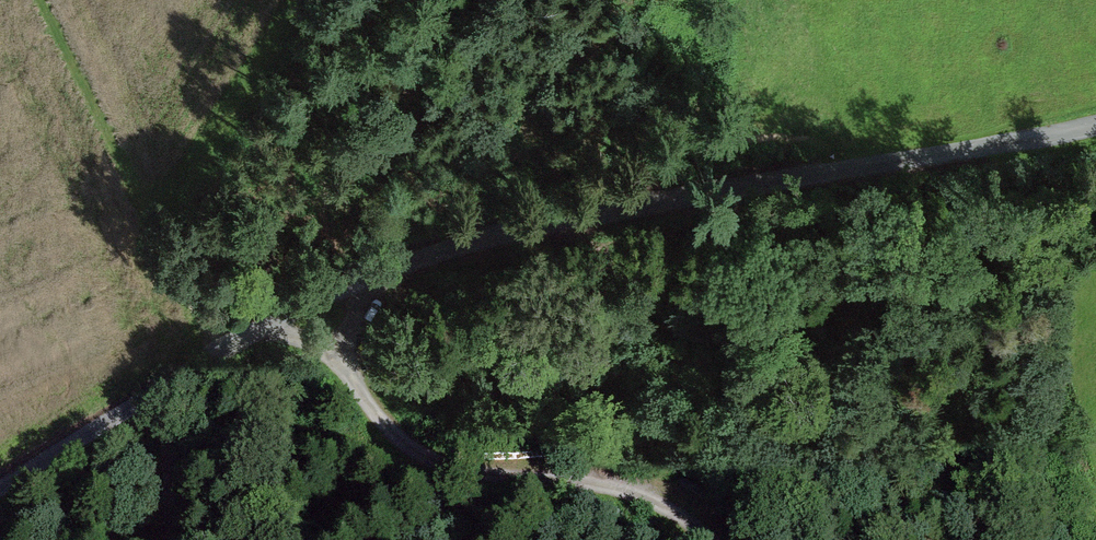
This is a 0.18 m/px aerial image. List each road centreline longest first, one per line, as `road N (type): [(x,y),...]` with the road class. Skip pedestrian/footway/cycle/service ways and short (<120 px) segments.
road 1 (unclassified): [(0,469),(255,328),(410,259),(589,214),(959,152),(1095,119)]
road 2 (track): [(255,328),(295,335),(342,358),(380,426),(444,468),(593,480),(673,508),(714,539)]
road 3 (track): [(168,539),(148,386)]

